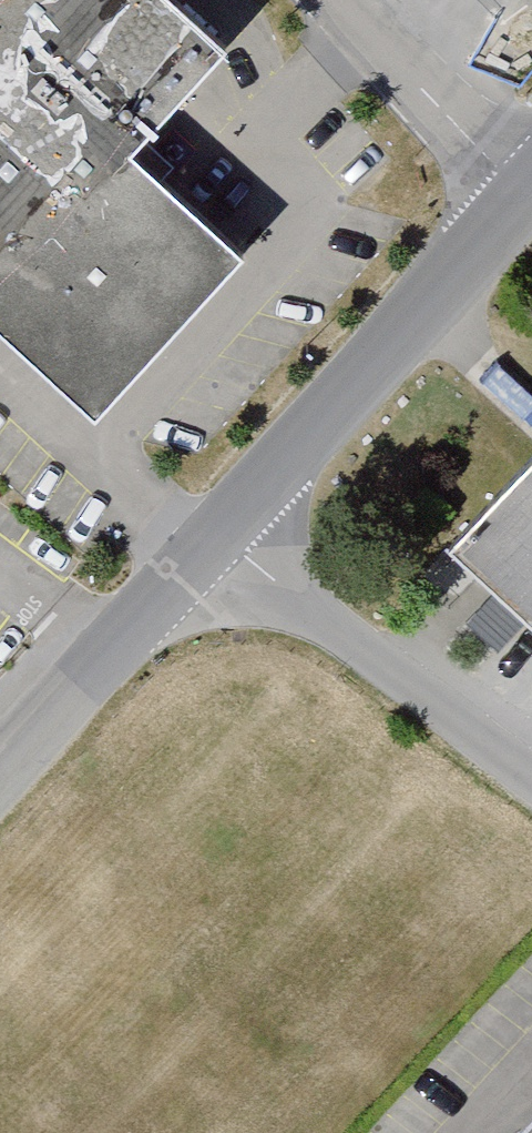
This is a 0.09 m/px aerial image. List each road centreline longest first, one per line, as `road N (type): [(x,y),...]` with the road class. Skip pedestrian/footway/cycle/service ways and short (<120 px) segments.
road 1 (unclassified): [(526,195),(211,546)]
road 2 (unclassified): [(211,546),(531,770)]
road 3 (unclassified): [(211,546),(0,772)]
road 4 (unclassified): [(526,195),(337,0)]

